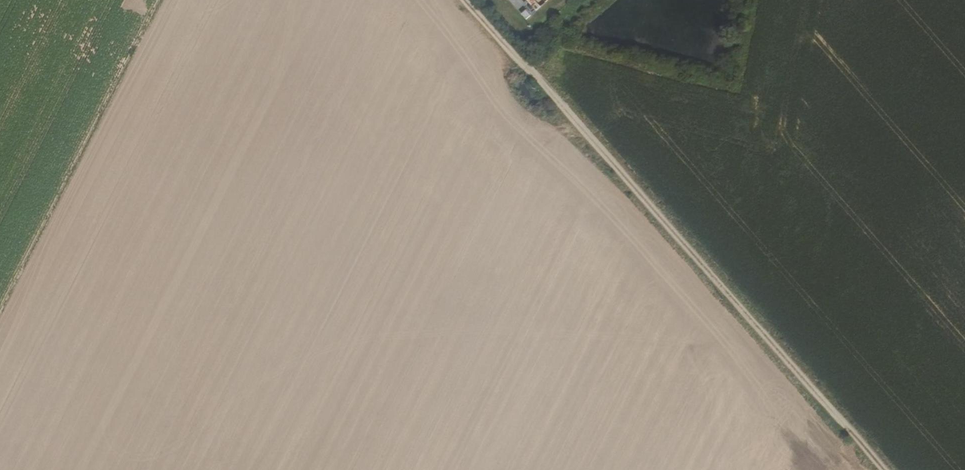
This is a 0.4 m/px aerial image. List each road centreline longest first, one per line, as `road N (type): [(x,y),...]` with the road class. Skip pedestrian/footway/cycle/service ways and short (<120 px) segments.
road 1 (track): [(466,0),(884,469)]

